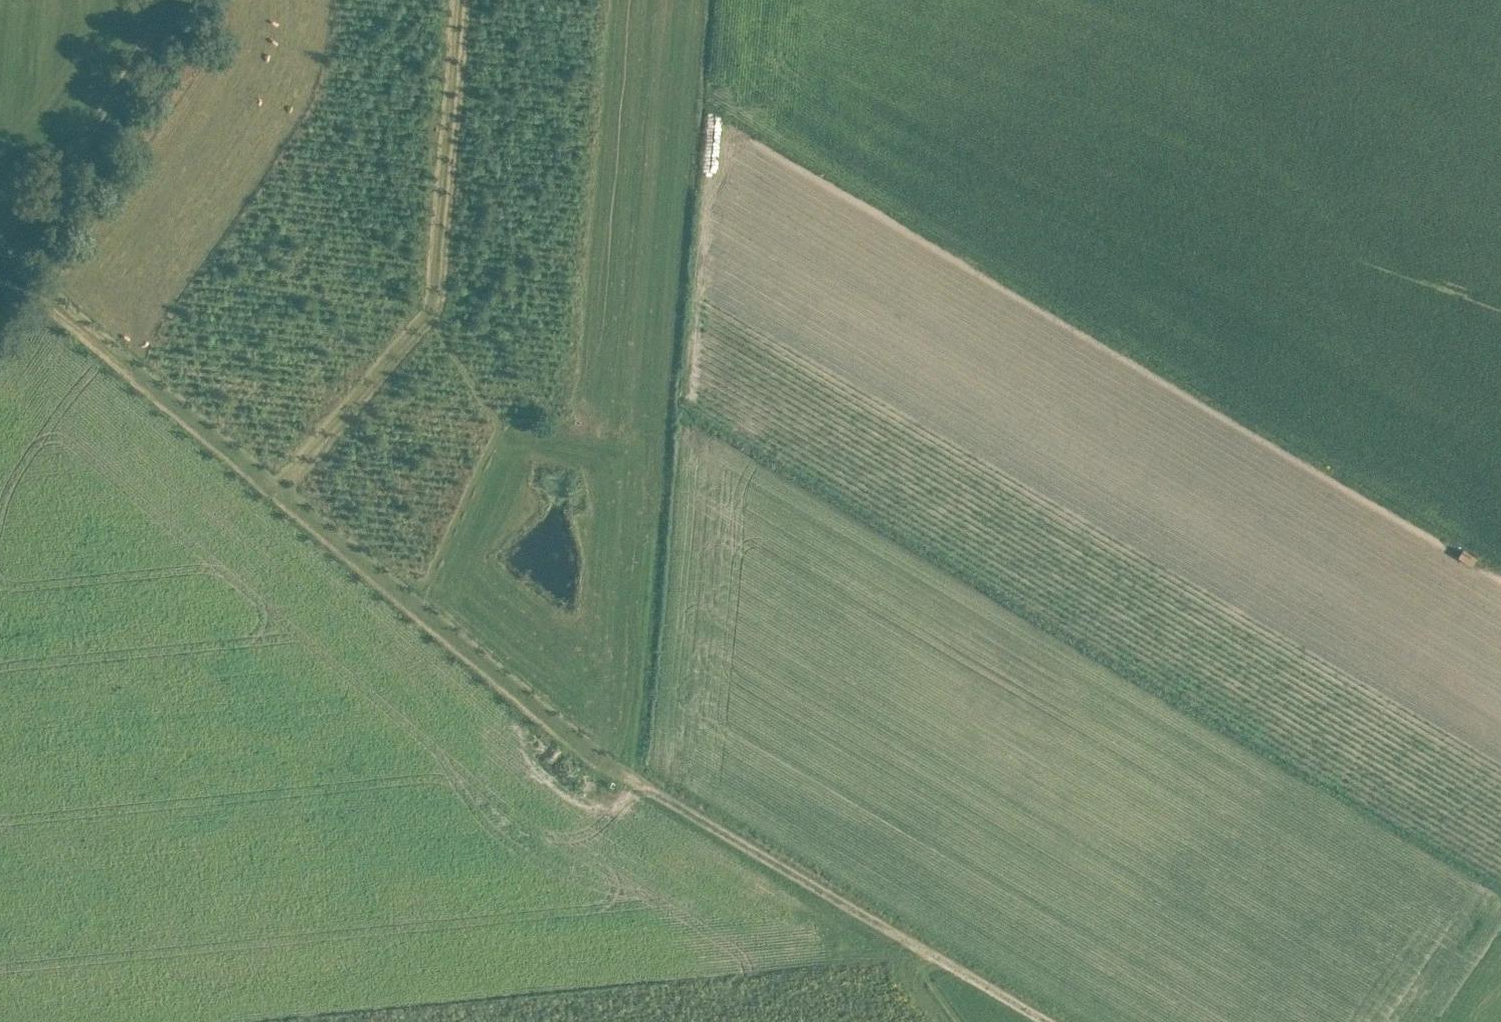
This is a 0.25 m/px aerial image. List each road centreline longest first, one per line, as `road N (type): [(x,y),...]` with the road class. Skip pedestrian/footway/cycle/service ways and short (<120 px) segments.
road 1 (track): [(0,250),(145,60),(166,0)]

